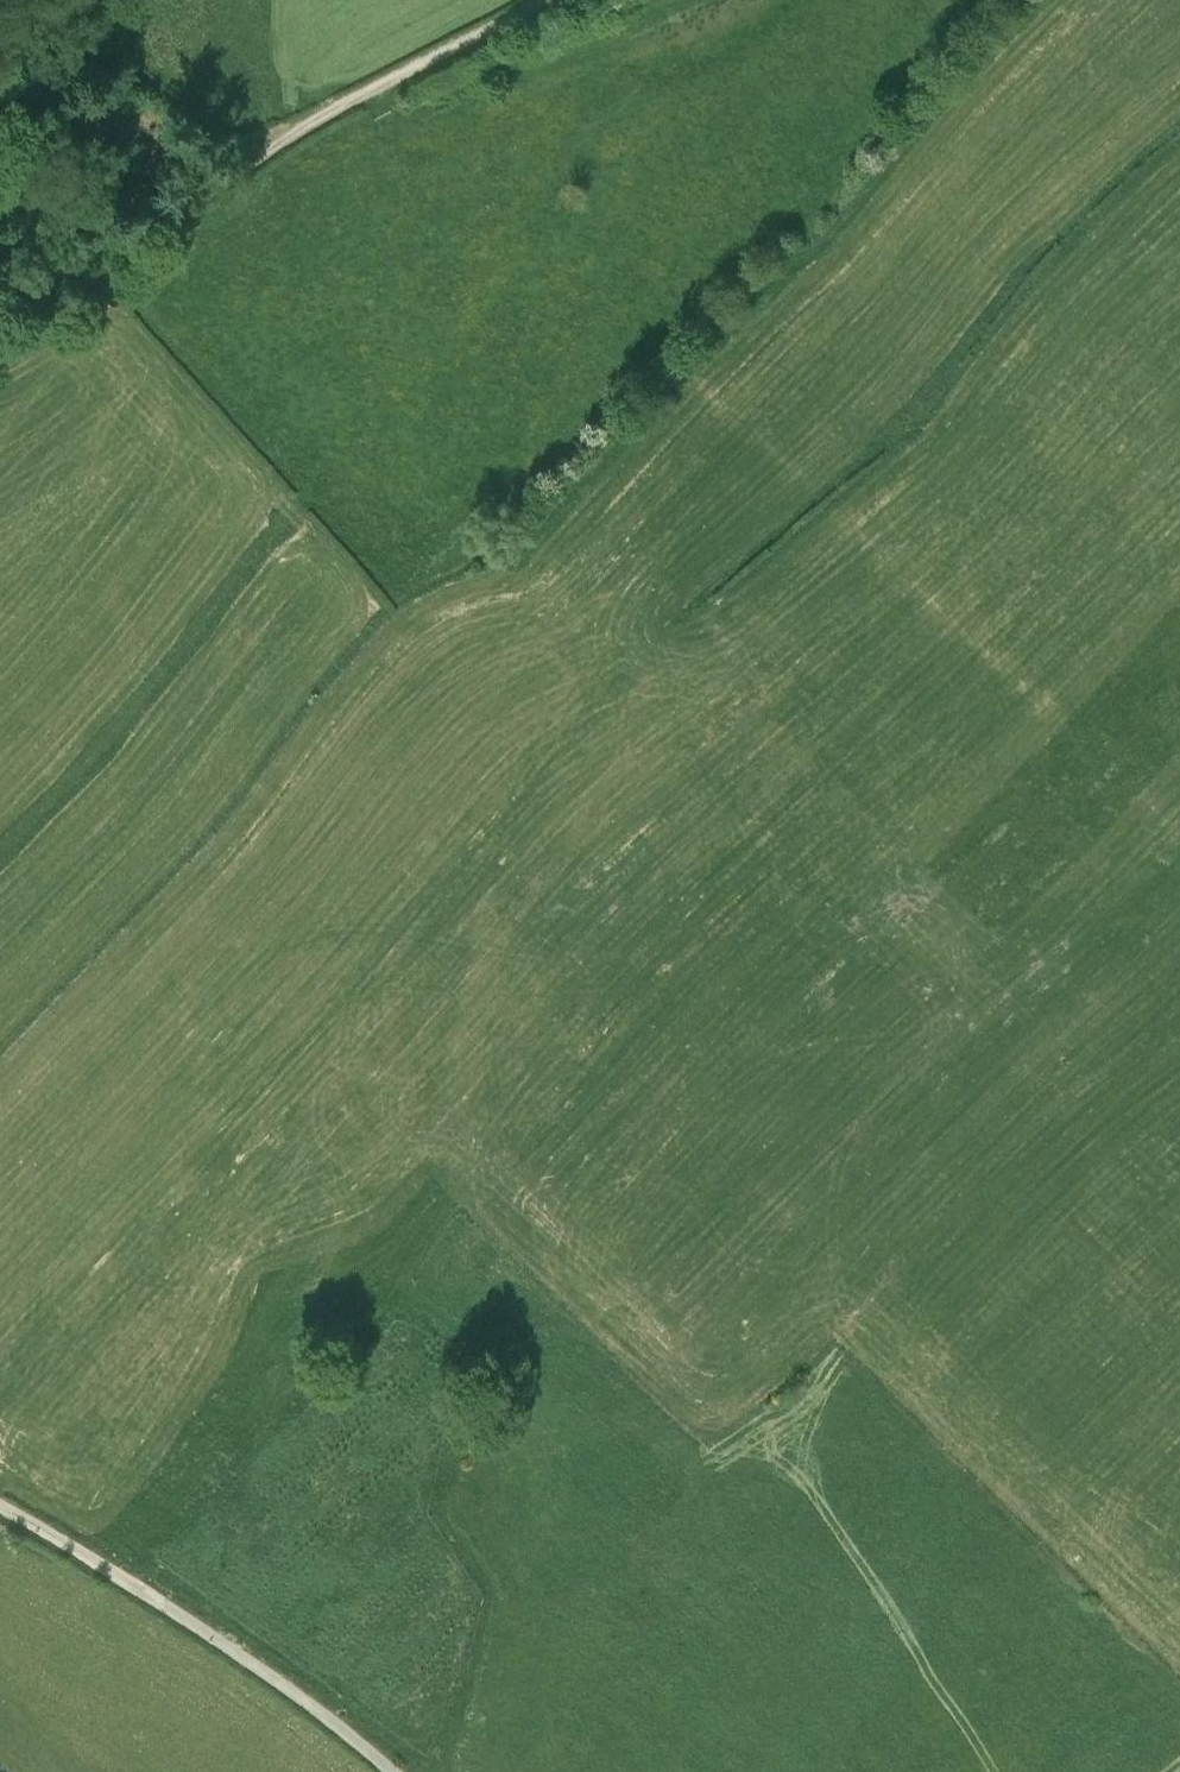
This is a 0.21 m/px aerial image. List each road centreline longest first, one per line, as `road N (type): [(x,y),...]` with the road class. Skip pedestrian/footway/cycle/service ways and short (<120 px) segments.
road 1 (track): [(0,346),(276,144),(542,0)]
road 2 (track): [(390,1771),(214,1637),(0,1506)]

